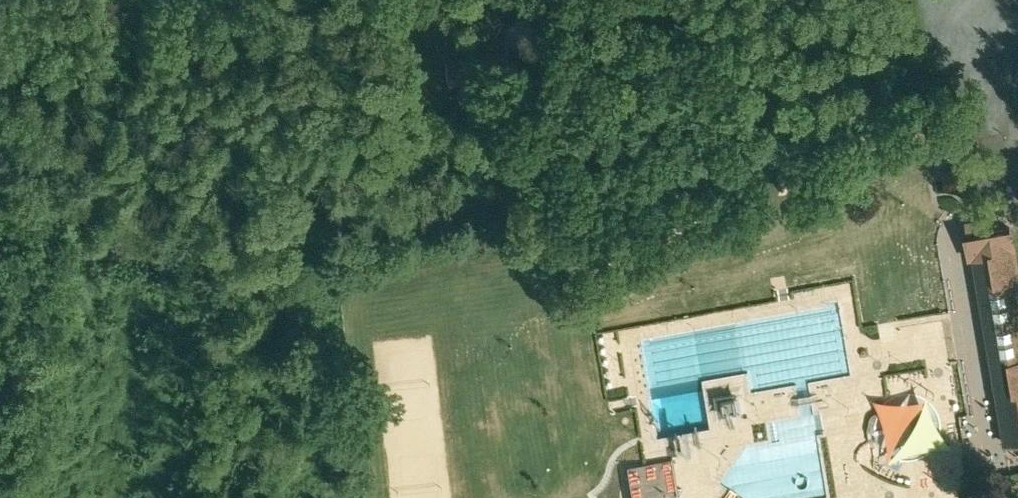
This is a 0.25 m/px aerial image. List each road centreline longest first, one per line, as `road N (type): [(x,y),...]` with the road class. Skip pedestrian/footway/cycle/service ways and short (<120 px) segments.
road 1 (track): [(663,0),(538,71)]

